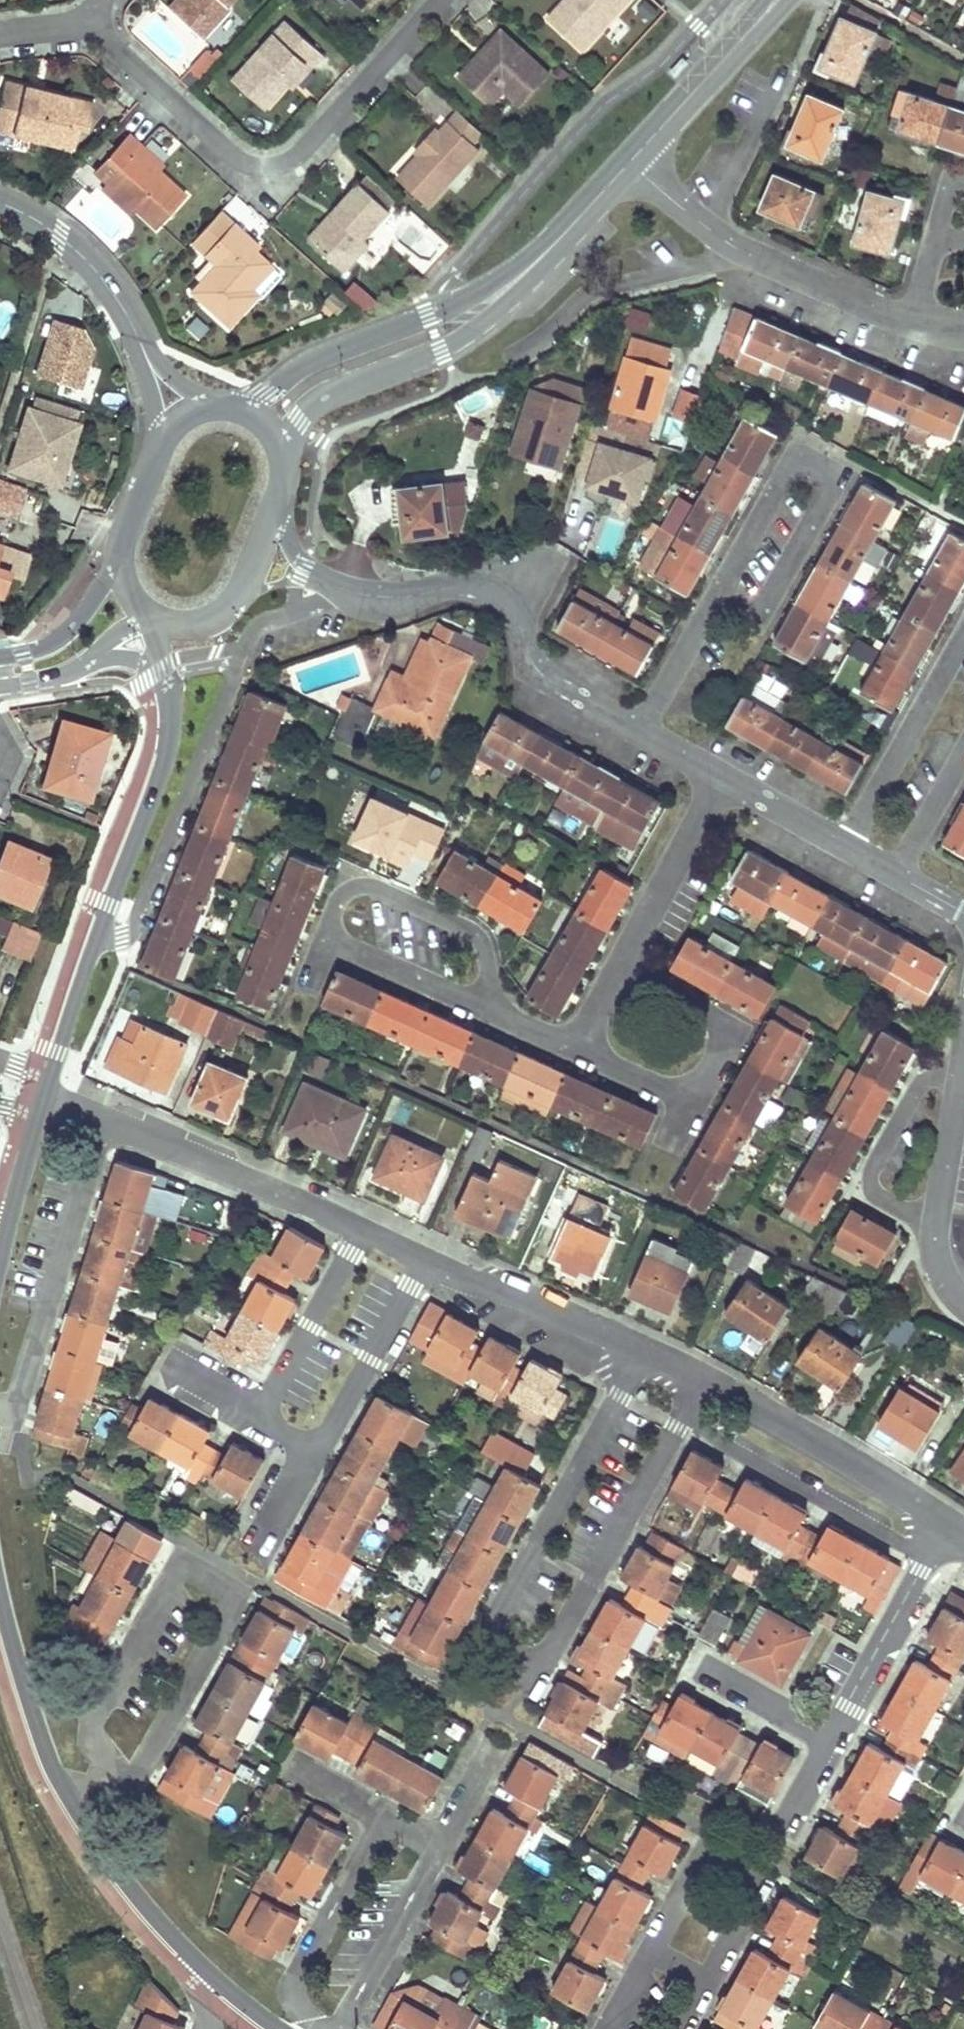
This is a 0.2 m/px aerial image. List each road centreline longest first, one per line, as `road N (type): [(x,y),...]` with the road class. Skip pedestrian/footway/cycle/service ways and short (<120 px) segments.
road 1 (residential): [(645,1347),(496,1617),(497,1640),(509,1653),(539,1656),(554,1646),(705,1378)]
road 2 (residential): [(442,0),(293,159),(266,166),(237,157),(113,45),(95,17)]
road 3 (residential): [(117,1784),(142,1764),(226,1615),(230,1600),(220,1588),(193,1574),(171,1585),(93,1718),(95,1747)]
road 4 (residential): [(342,586),(264,624),(250,640),(138,923),(125,934),(99,936)]
road 5 (residential): [(641,734),(545,678),(513,617),(491,597),(457,587),(416,597),(342,586)]
road 6 (residential): [(44,1099),(365,1231)]
road 7 (tertiary): [(537,261),(457,307),(318,358),(240,407)]
road 8 (residential): [(630,163),(733,247),(914,323)]
road 9 (tertiary): [(286,452),(315,403),(469,335),(537,261)]
road 10 (residential): [(705,1378),(952,1524)]
road 11 (tertiary): [(165,666),(162,772),(99,936)]
road 12 (residential): [(708,1983),(755,1900),(755,1878),(728,1862),(697,1867),(651,1951)]
road 13 (residential): [(333,928),(340,898),(370,887),(467,929),(484,947),(499,1019)]
road 14 (residential): [(963,1058),(936,1231),(943,1271),(963,1301)]
road 15 (residential): [(952,1524),(832,1742)]
road 16 (residential): [(718,598),(748,610),(768,604),(827,496),(822,467),(802,461),(785,473)]
road 17 (residential): [(387,1824),(293,1983),(297,2008),(317,2028)]
road 18 (residential): [(963,638),(846,845)]
road 19 (residential): [(423,1263),(645,1347)]
road 20 (residential): [(148,360),(88,262),(0,203)]
road 21 (tertiary): [(630,163),(778,0)]
road 22 (tertiary): [(0,1604),(29,1711),(73,1810)]
road 23 (residential): [(423,1263),(315,1452)]
road 24 (residential): [(258,1420),(365,1231)]
road 25 (residential): [(725,779),(621,966)]
road 26 (tertiary): [(156,623),(187,627),(232,607),(281,492)]
road 27 (residential): [(337,2028),(438,1853)]
road 28 (residential): [(499,1019),(345,949),(333,928)]
road 29 (tertiary): [(73,1810),(188,1956)]
road 30 (residential): [(696,1087),(718,1061),(715,1023),(695,1004),(621,966)]
road 31 (residential): [(692,1665),(832,1742)]
road 32 (tertiary): [(121,564),(67,633),(0,652)]
road 33 (residential): [(641,734),(718,598)]
road 34 (tertiary): [(99,936),(49,1082)]
road 35 (residential): [(785,473),(718,598)]
road 36 (residential): [(846,845),(725,779)]
road 37 (tertiary): [(36,1122),(0,1255)]
road 38 (residential): [(897,874),(963,756)]
road 39 (tertiary): [(537,261),(630,163)]
road 40 (residential): [(574,1051),(663,1089),(696,1087)]
road 41 (tertiary): [(163,442),(121,564)]
road 42 (residential): [(496,1744),(438,1853)]
road 43 (residential): [(342,586),(299,561),(281,492)]

